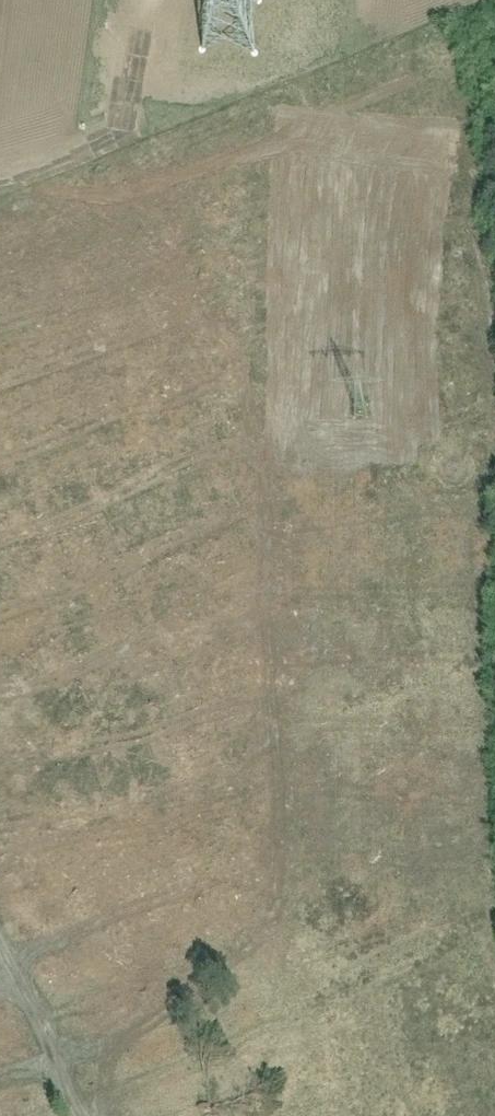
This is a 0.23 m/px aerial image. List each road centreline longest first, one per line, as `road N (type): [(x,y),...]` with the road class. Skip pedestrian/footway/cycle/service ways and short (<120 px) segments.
road 1 (track): [(0,945),(78,1115)]

